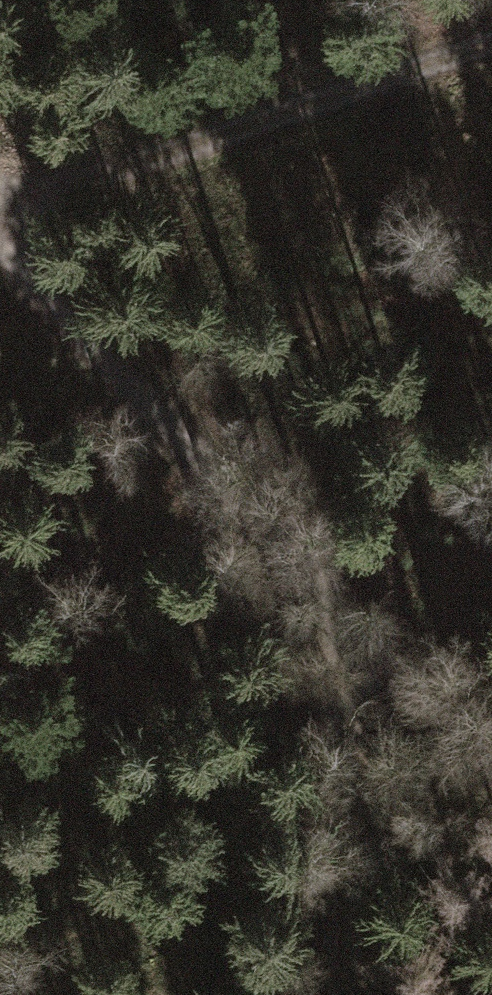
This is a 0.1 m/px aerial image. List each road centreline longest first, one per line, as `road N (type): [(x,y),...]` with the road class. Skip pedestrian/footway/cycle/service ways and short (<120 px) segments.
road 1 (track): [(0,233),(491,760)]
road 2 (track): [(491,49),(0,203)]
road 3 (track): [(305,564),(349,811),(360,994)]

